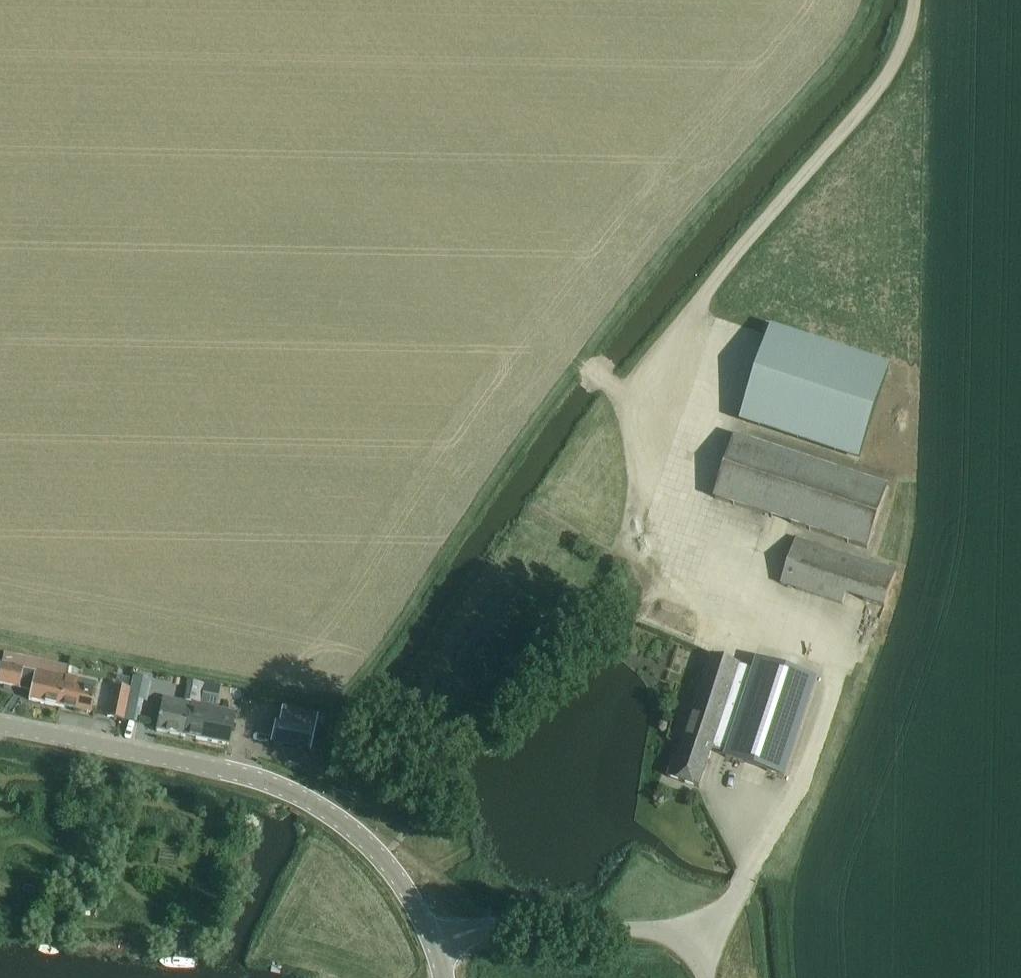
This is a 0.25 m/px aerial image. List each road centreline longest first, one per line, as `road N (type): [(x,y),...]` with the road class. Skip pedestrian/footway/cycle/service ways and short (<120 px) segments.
road 1 (tertiary): [(434,942),(378,852),(305,797),(241,774),(0,724)]
road 2 (track): [(633,379),(856,117),(911,37),(911,0)]
road 3 (unclassified): [(434,942),(488,926),(656,933),(692,954),(706,977)]

